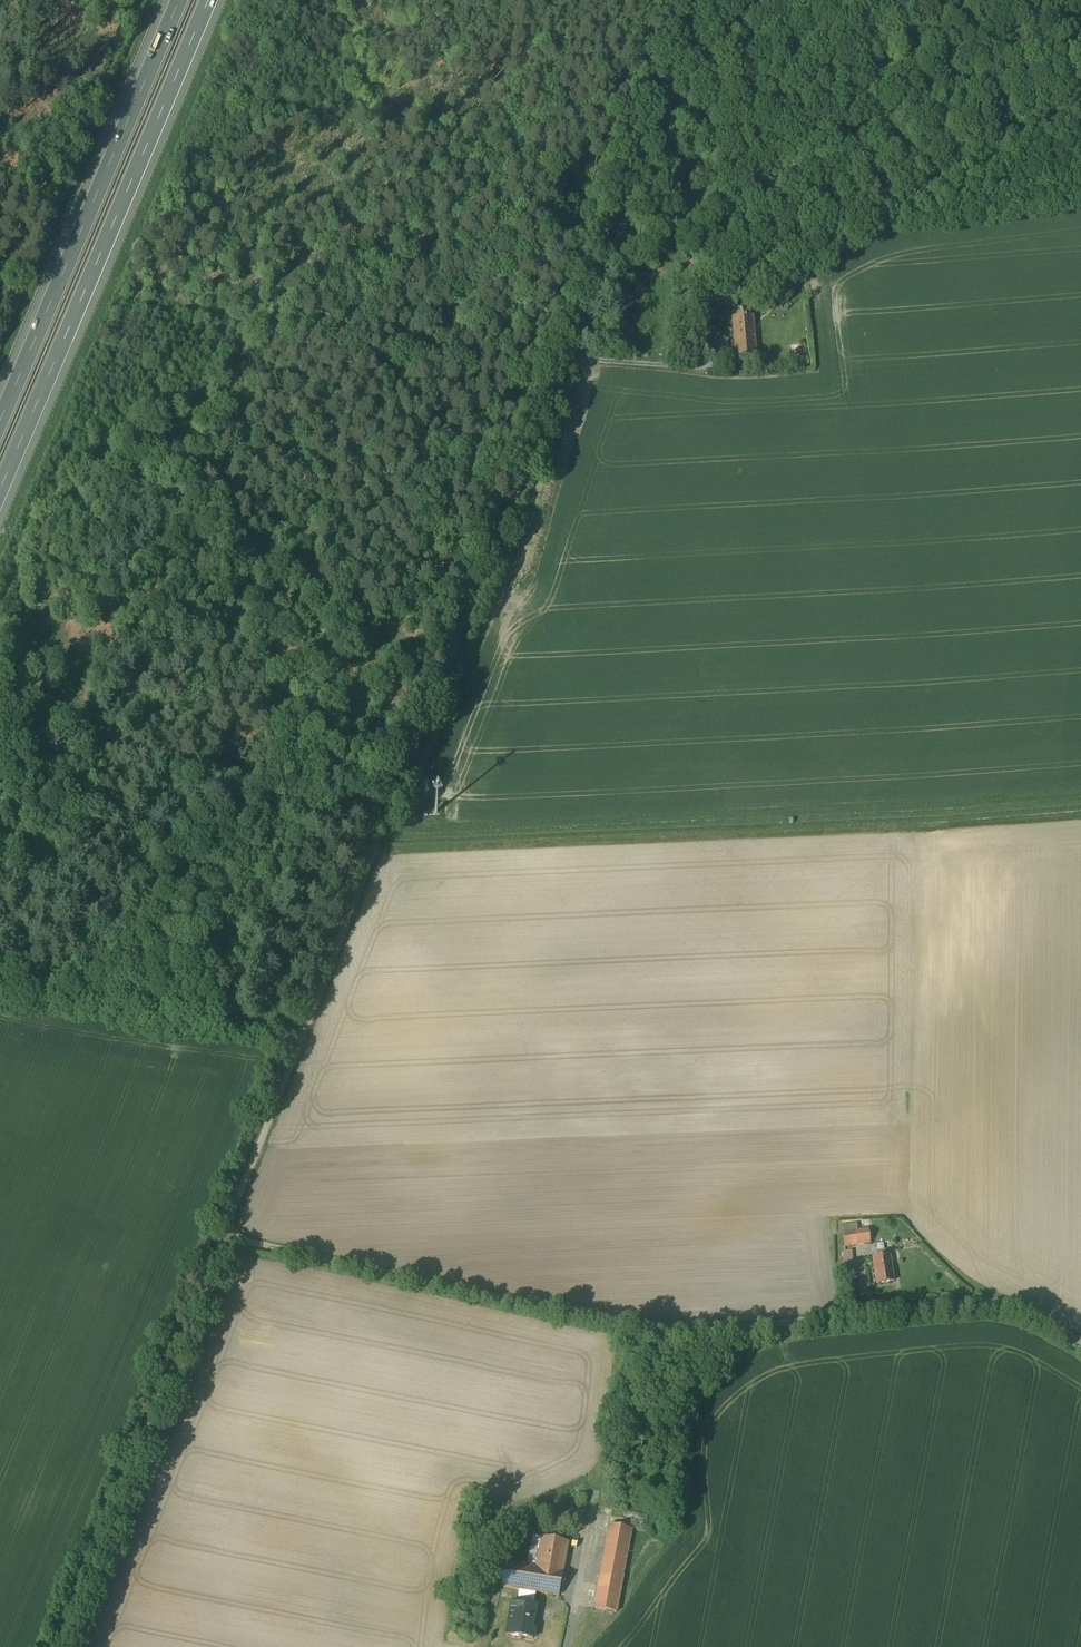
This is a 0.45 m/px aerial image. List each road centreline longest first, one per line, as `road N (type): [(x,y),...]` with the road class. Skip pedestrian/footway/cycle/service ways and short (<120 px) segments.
road 1 (track): [(59,1646),(559,363)]
road 2 (motorway): [(0,496),(212,0)]
road 3 (motorway): [(171,0),(0,405)]

